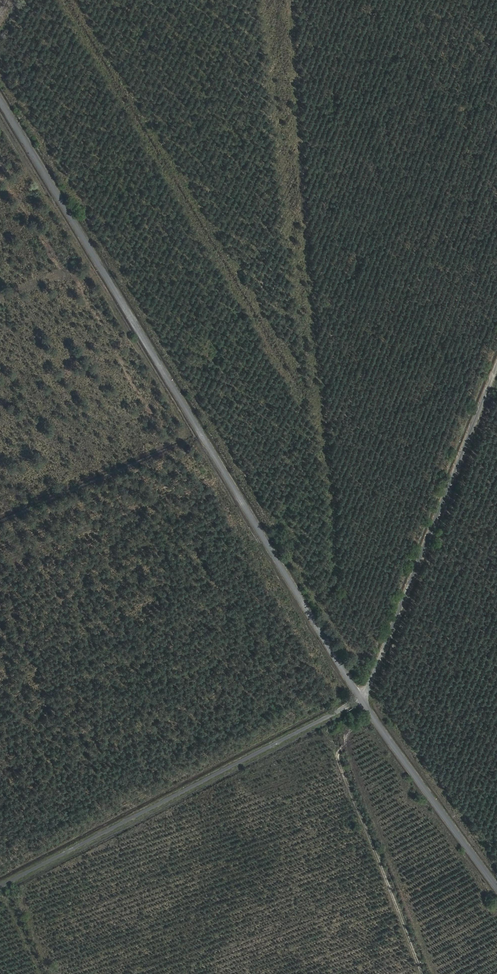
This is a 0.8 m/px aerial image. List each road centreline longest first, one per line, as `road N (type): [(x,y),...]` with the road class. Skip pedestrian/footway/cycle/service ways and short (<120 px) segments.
road 1 (unclassified): [(0,98),(364,700)]
road 2 (unclassified): [(364,700),(0,887)]
road 3 (unclassified): [(364,700),(496,374)]
road 4 (unclassified): [(364,700),(496,885)]

